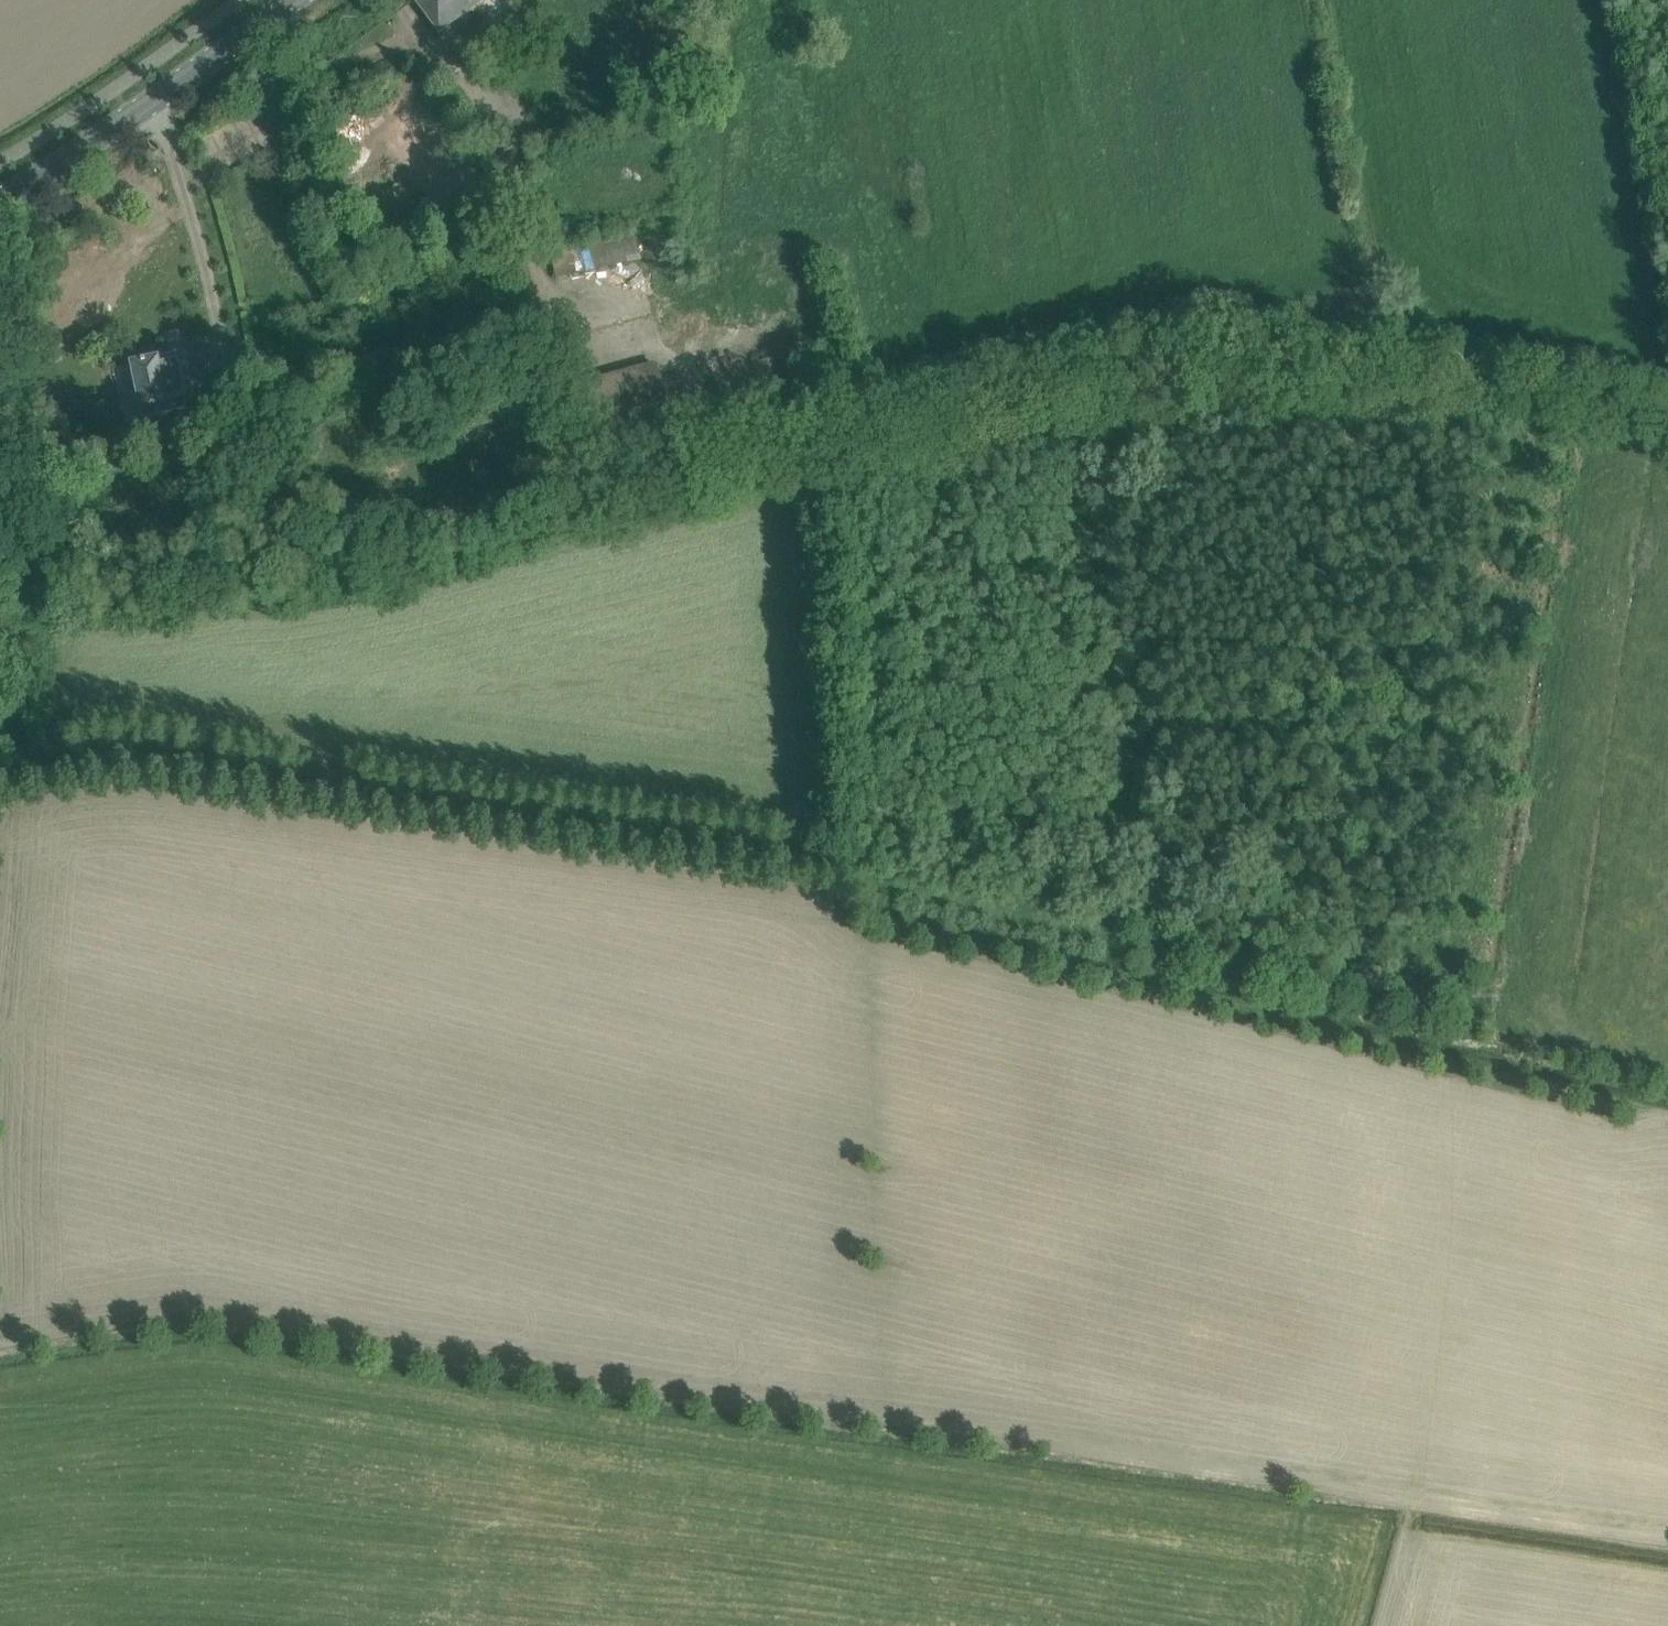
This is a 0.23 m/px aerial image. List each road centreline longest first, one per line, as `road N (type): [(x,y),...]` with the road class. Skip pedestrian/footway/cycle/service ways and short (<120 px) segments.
road 1 (track): [(0,756),(116,736),(544,799),(857,857)]
road 2 (secondary): [(0,195),(285,0)]

